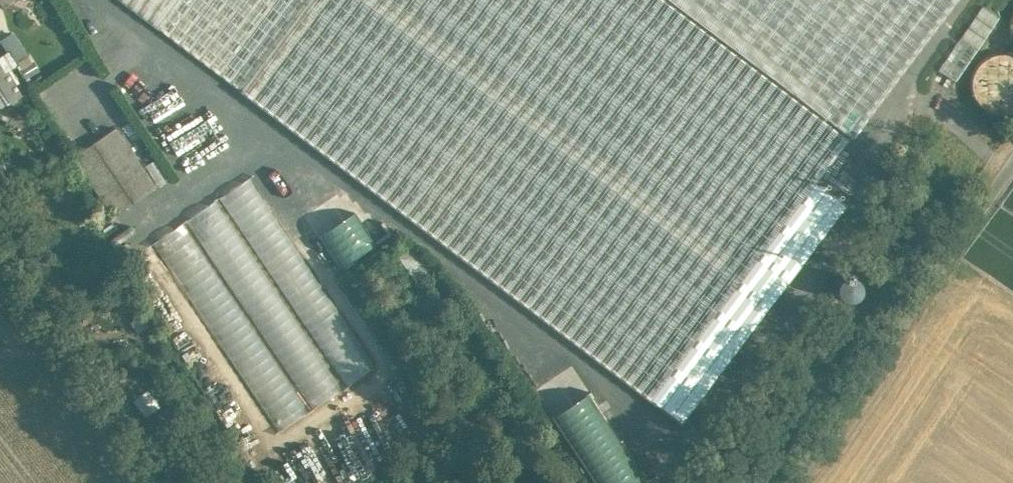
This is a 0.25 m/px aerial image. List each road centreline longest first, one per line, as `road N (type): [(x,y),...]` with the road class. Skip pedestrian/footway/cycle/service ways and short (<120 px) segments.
road 1 (unclassified): [(1012,157),(789,482)]
road 2 (unclassified): [(0,283),(142,482)]

